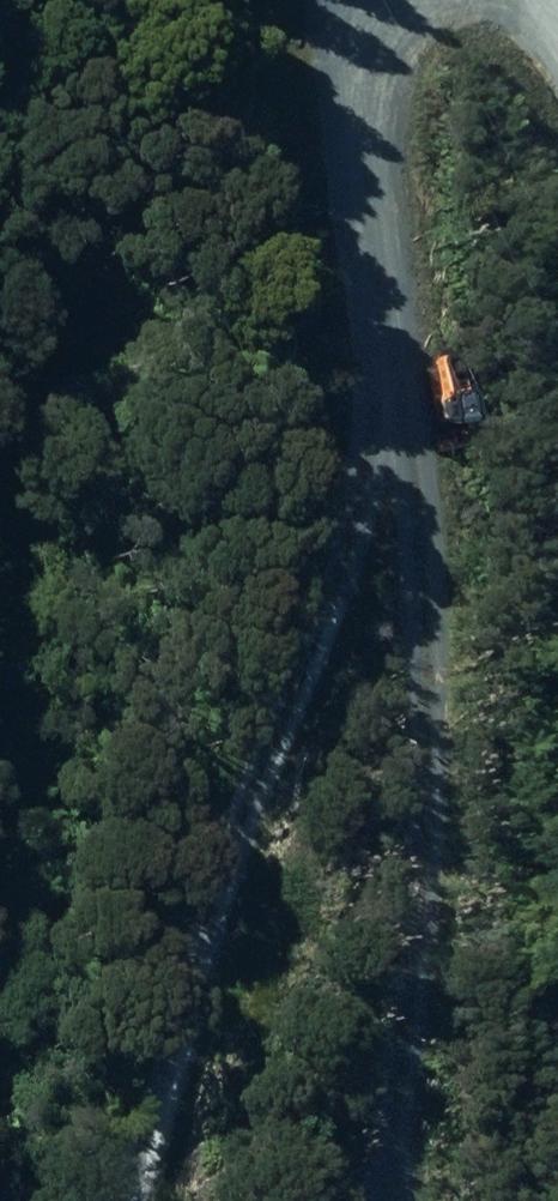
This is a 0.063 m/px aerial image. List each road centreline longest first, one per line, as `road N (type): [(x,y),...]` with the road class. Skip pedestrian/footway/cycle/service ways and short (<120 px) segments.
road 1 (track): [(375,1200),(394,1087),(427,733),(396,408),(337,145),(365,0)]
road 2 (track): [(107,1200),(171,1051),(324,592),(396,408)]

